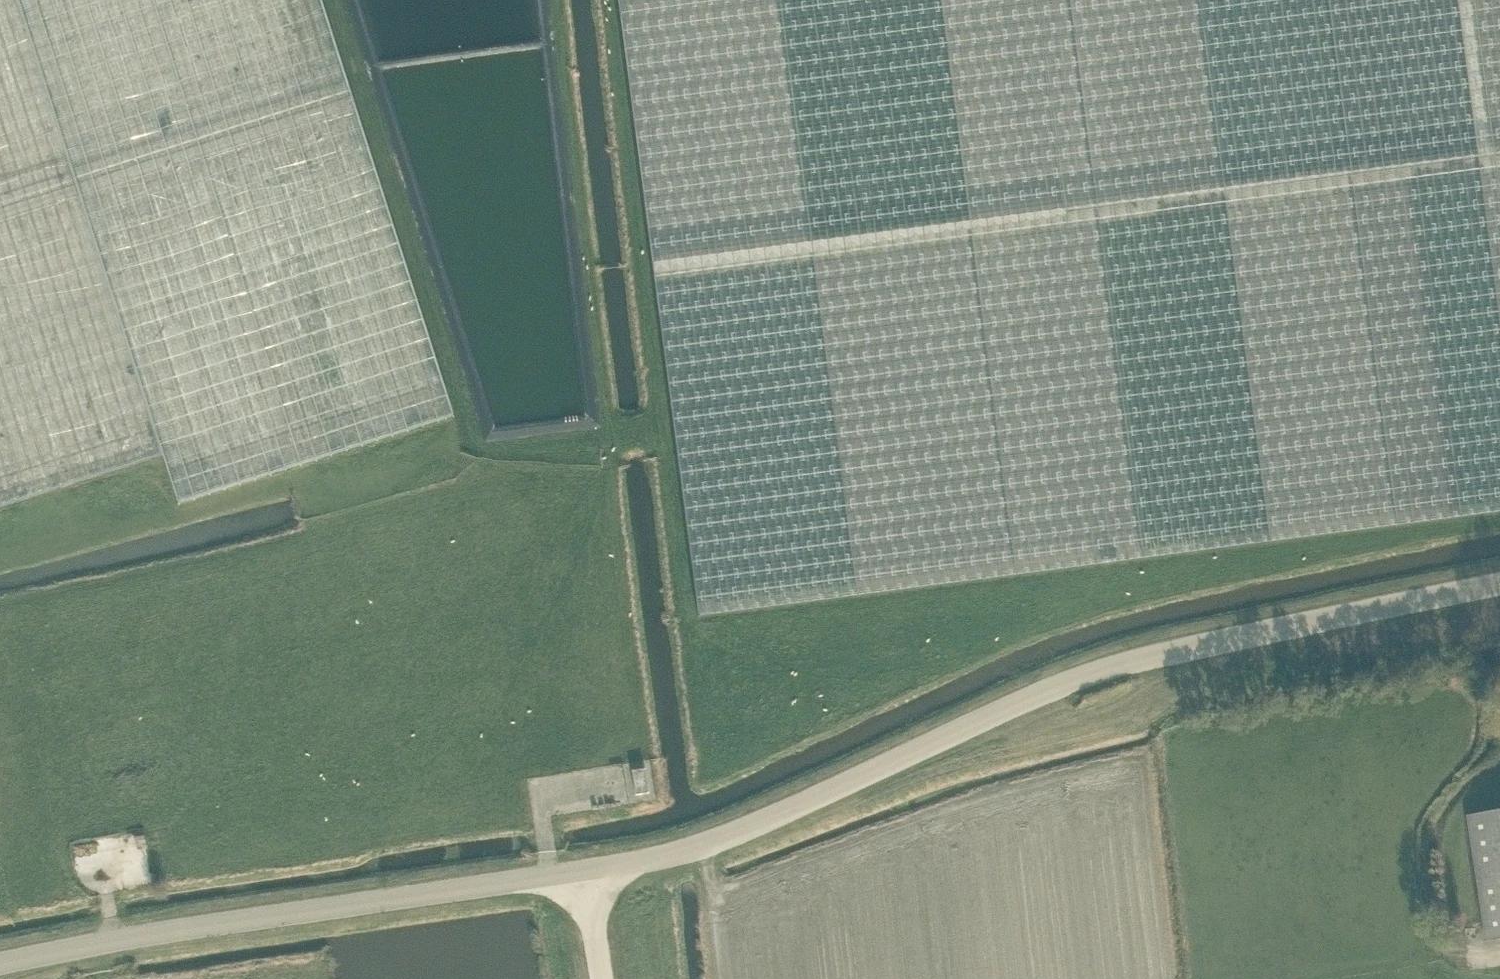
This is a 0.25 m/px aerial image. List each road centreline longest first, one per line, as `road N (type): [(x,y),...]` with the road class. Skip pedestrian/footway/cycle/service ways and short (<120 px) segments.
road 1 (unclassified): [(0,964),(678,852),(1122,665),(1499,583)]

